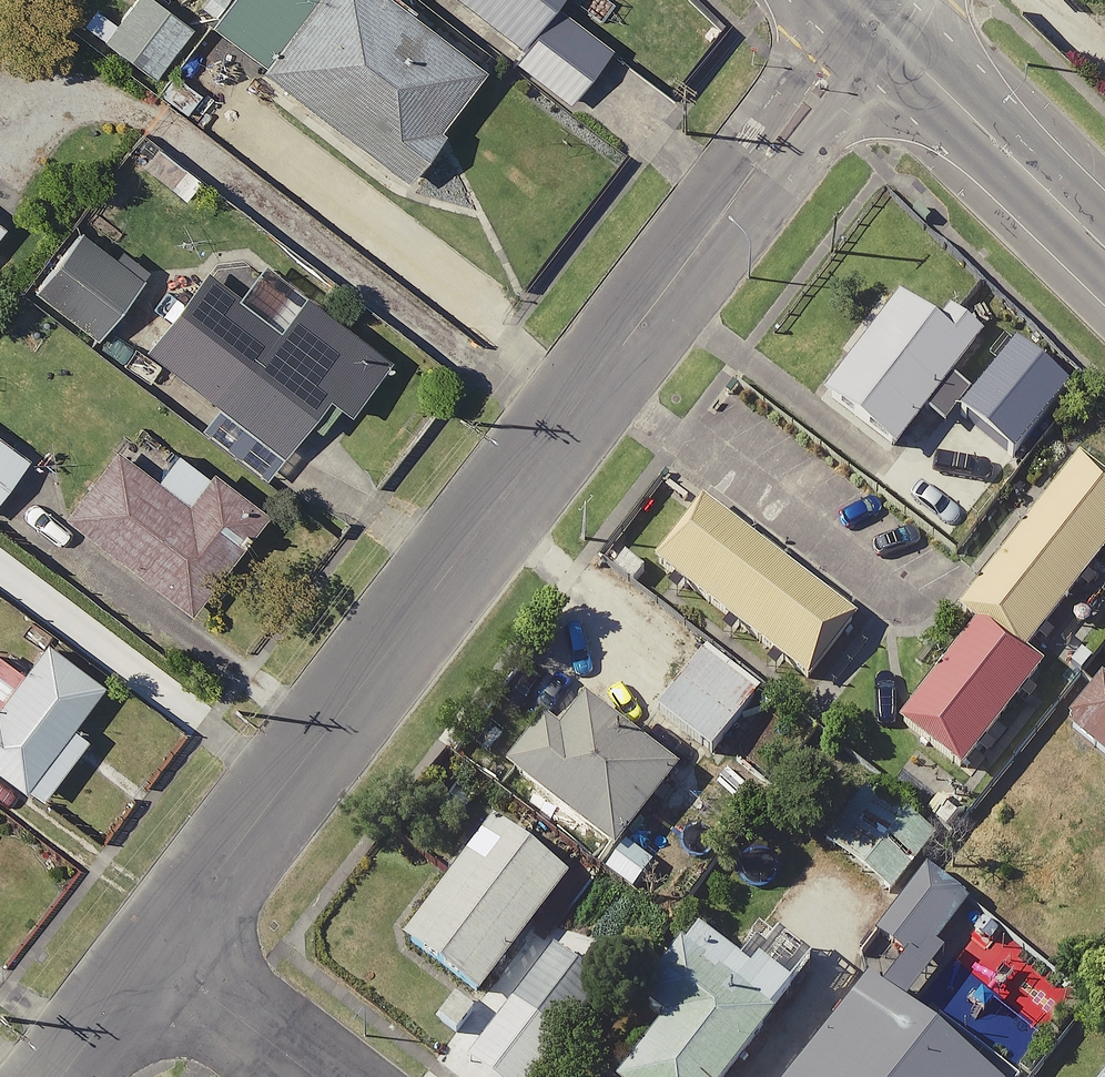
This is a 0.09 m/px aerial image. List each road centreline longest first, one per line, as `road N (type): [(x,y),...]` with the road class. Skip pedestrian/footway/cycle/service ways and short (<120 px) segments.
road 1 (residential): [(174,951),(875,13)]
road 2 (secondary): [(875,13),(1104,238)]
road 3 (residential): [(335,1076),(174,951)]
road 4 (residential): [(74,1076),(174,951)]

